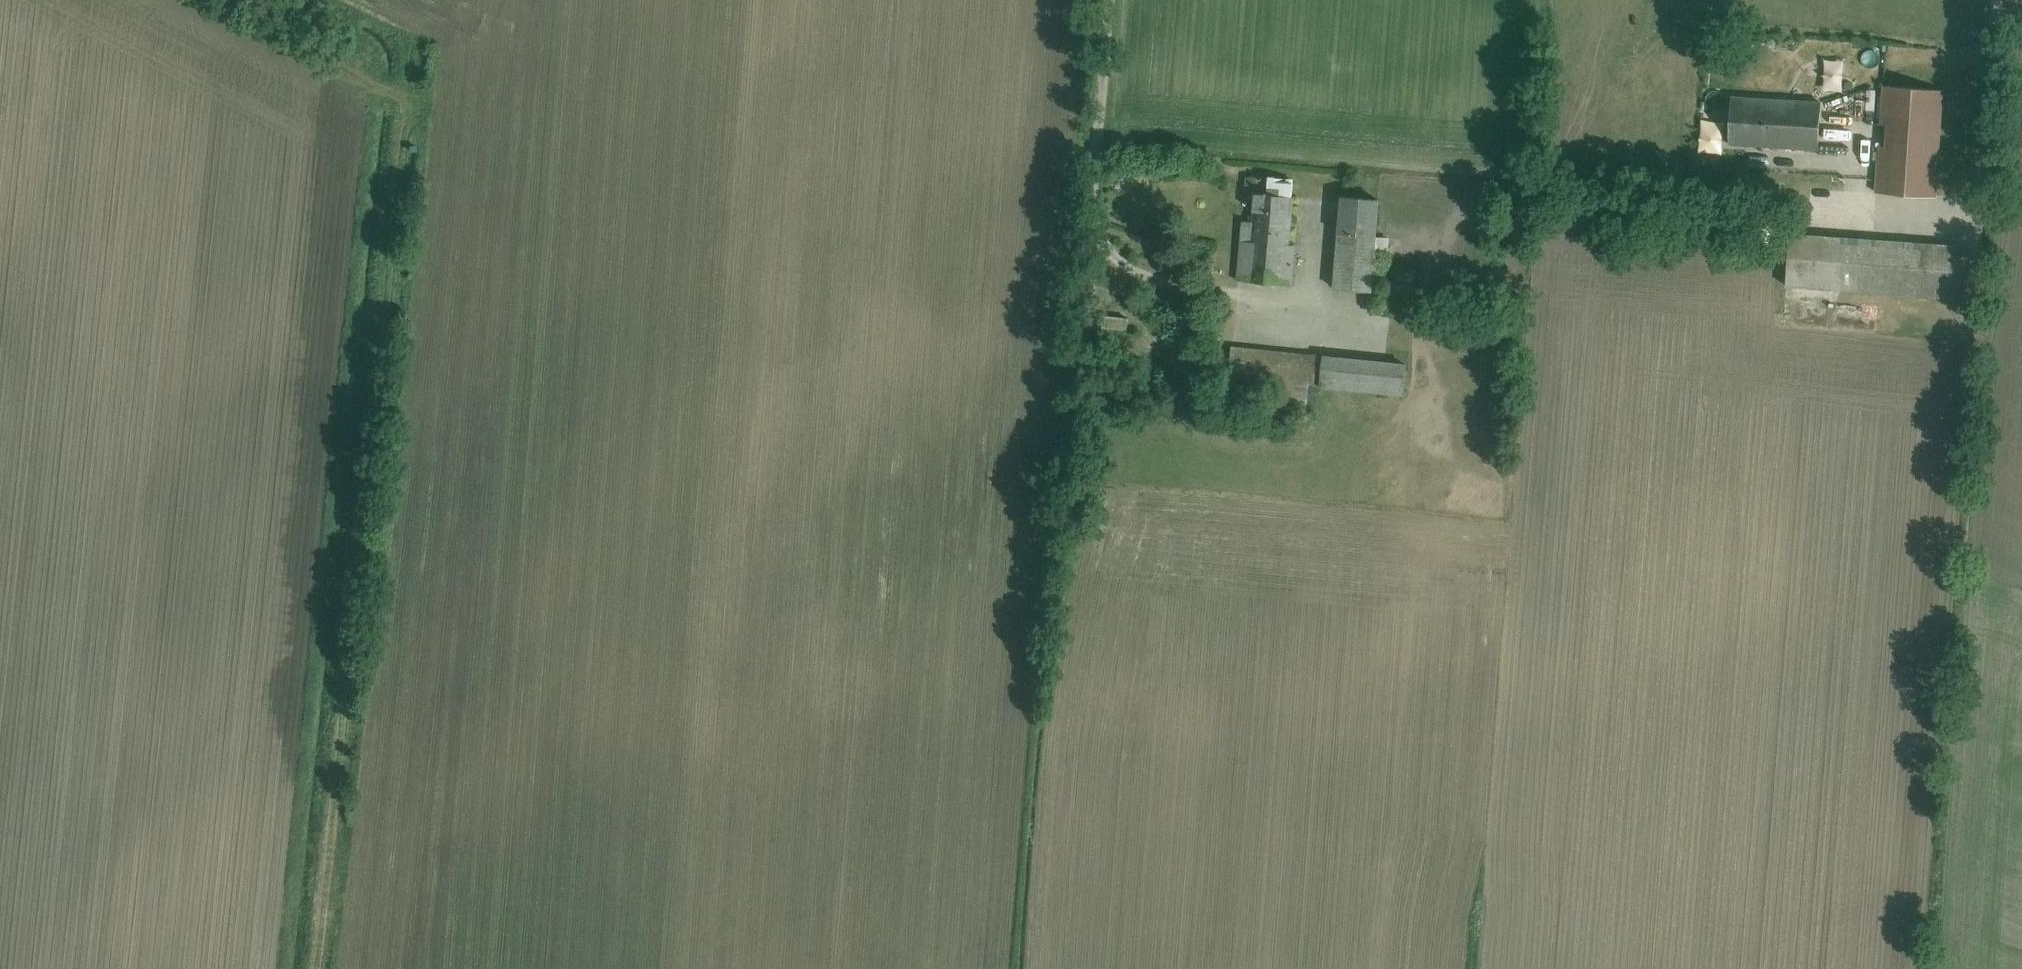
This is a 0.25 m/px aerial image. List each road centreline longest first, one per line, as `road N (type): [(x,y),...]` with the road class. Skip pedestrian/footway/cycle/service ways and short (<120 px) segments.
road 1 (unclassified): [(1103,0),(1072,342)]

